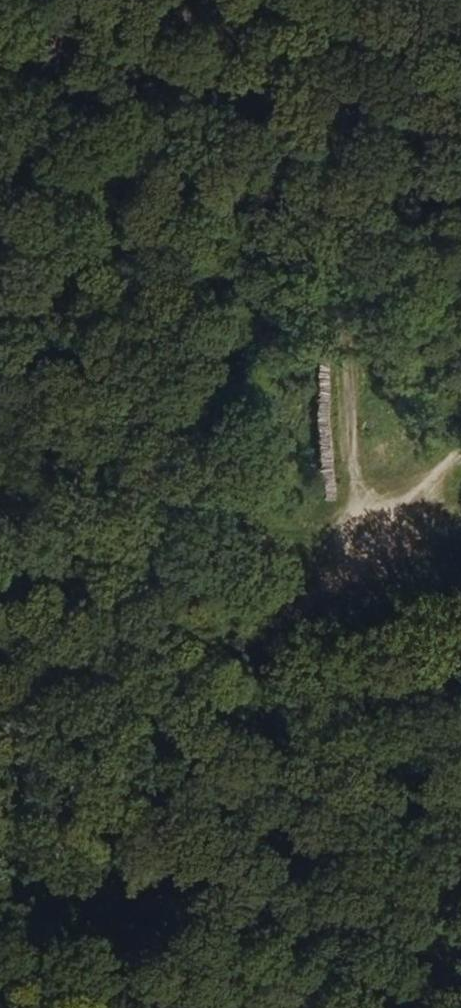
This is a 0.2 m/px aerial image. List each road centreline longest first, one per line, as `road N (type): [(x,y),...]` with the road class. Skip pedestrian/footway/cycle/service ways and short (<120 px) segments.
road 1 (track): [(460,437),(0,913)]
road 2 (track): [(405,1007),(364,538),(460,546)]
road 3 (track): [(0,134),(364,538)]
road 4 (track): [(364,538),(317,0)]

